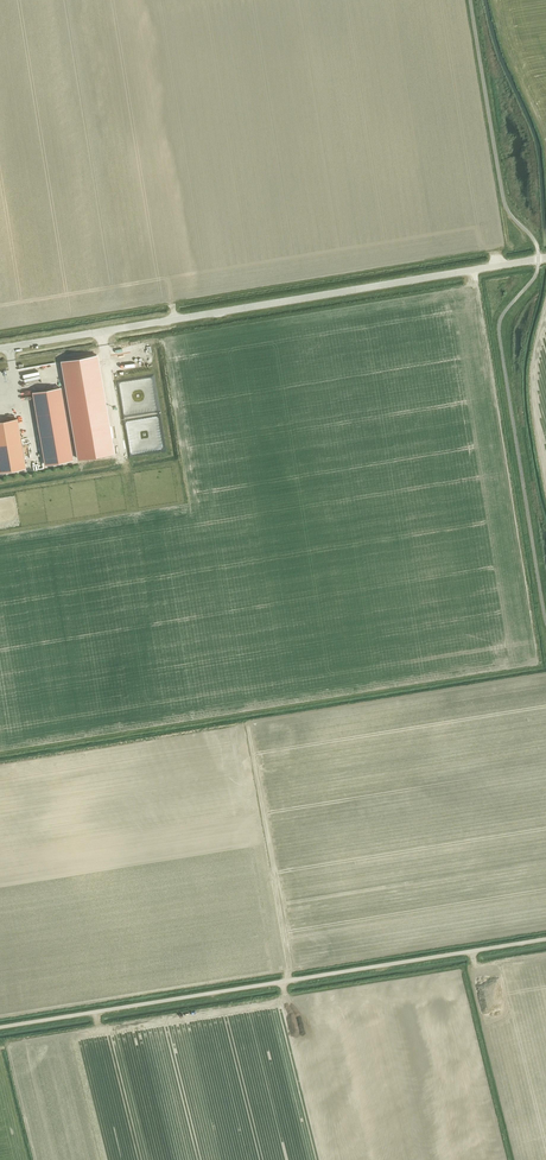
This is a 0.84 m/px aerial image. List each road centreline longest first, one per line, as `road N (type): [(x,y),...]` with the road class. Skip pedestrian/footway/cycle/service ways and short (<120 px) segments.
road 1 (tertiary): [(0,349),(545,258)]
road 2 (track): [(0,1027),(545,939)]

